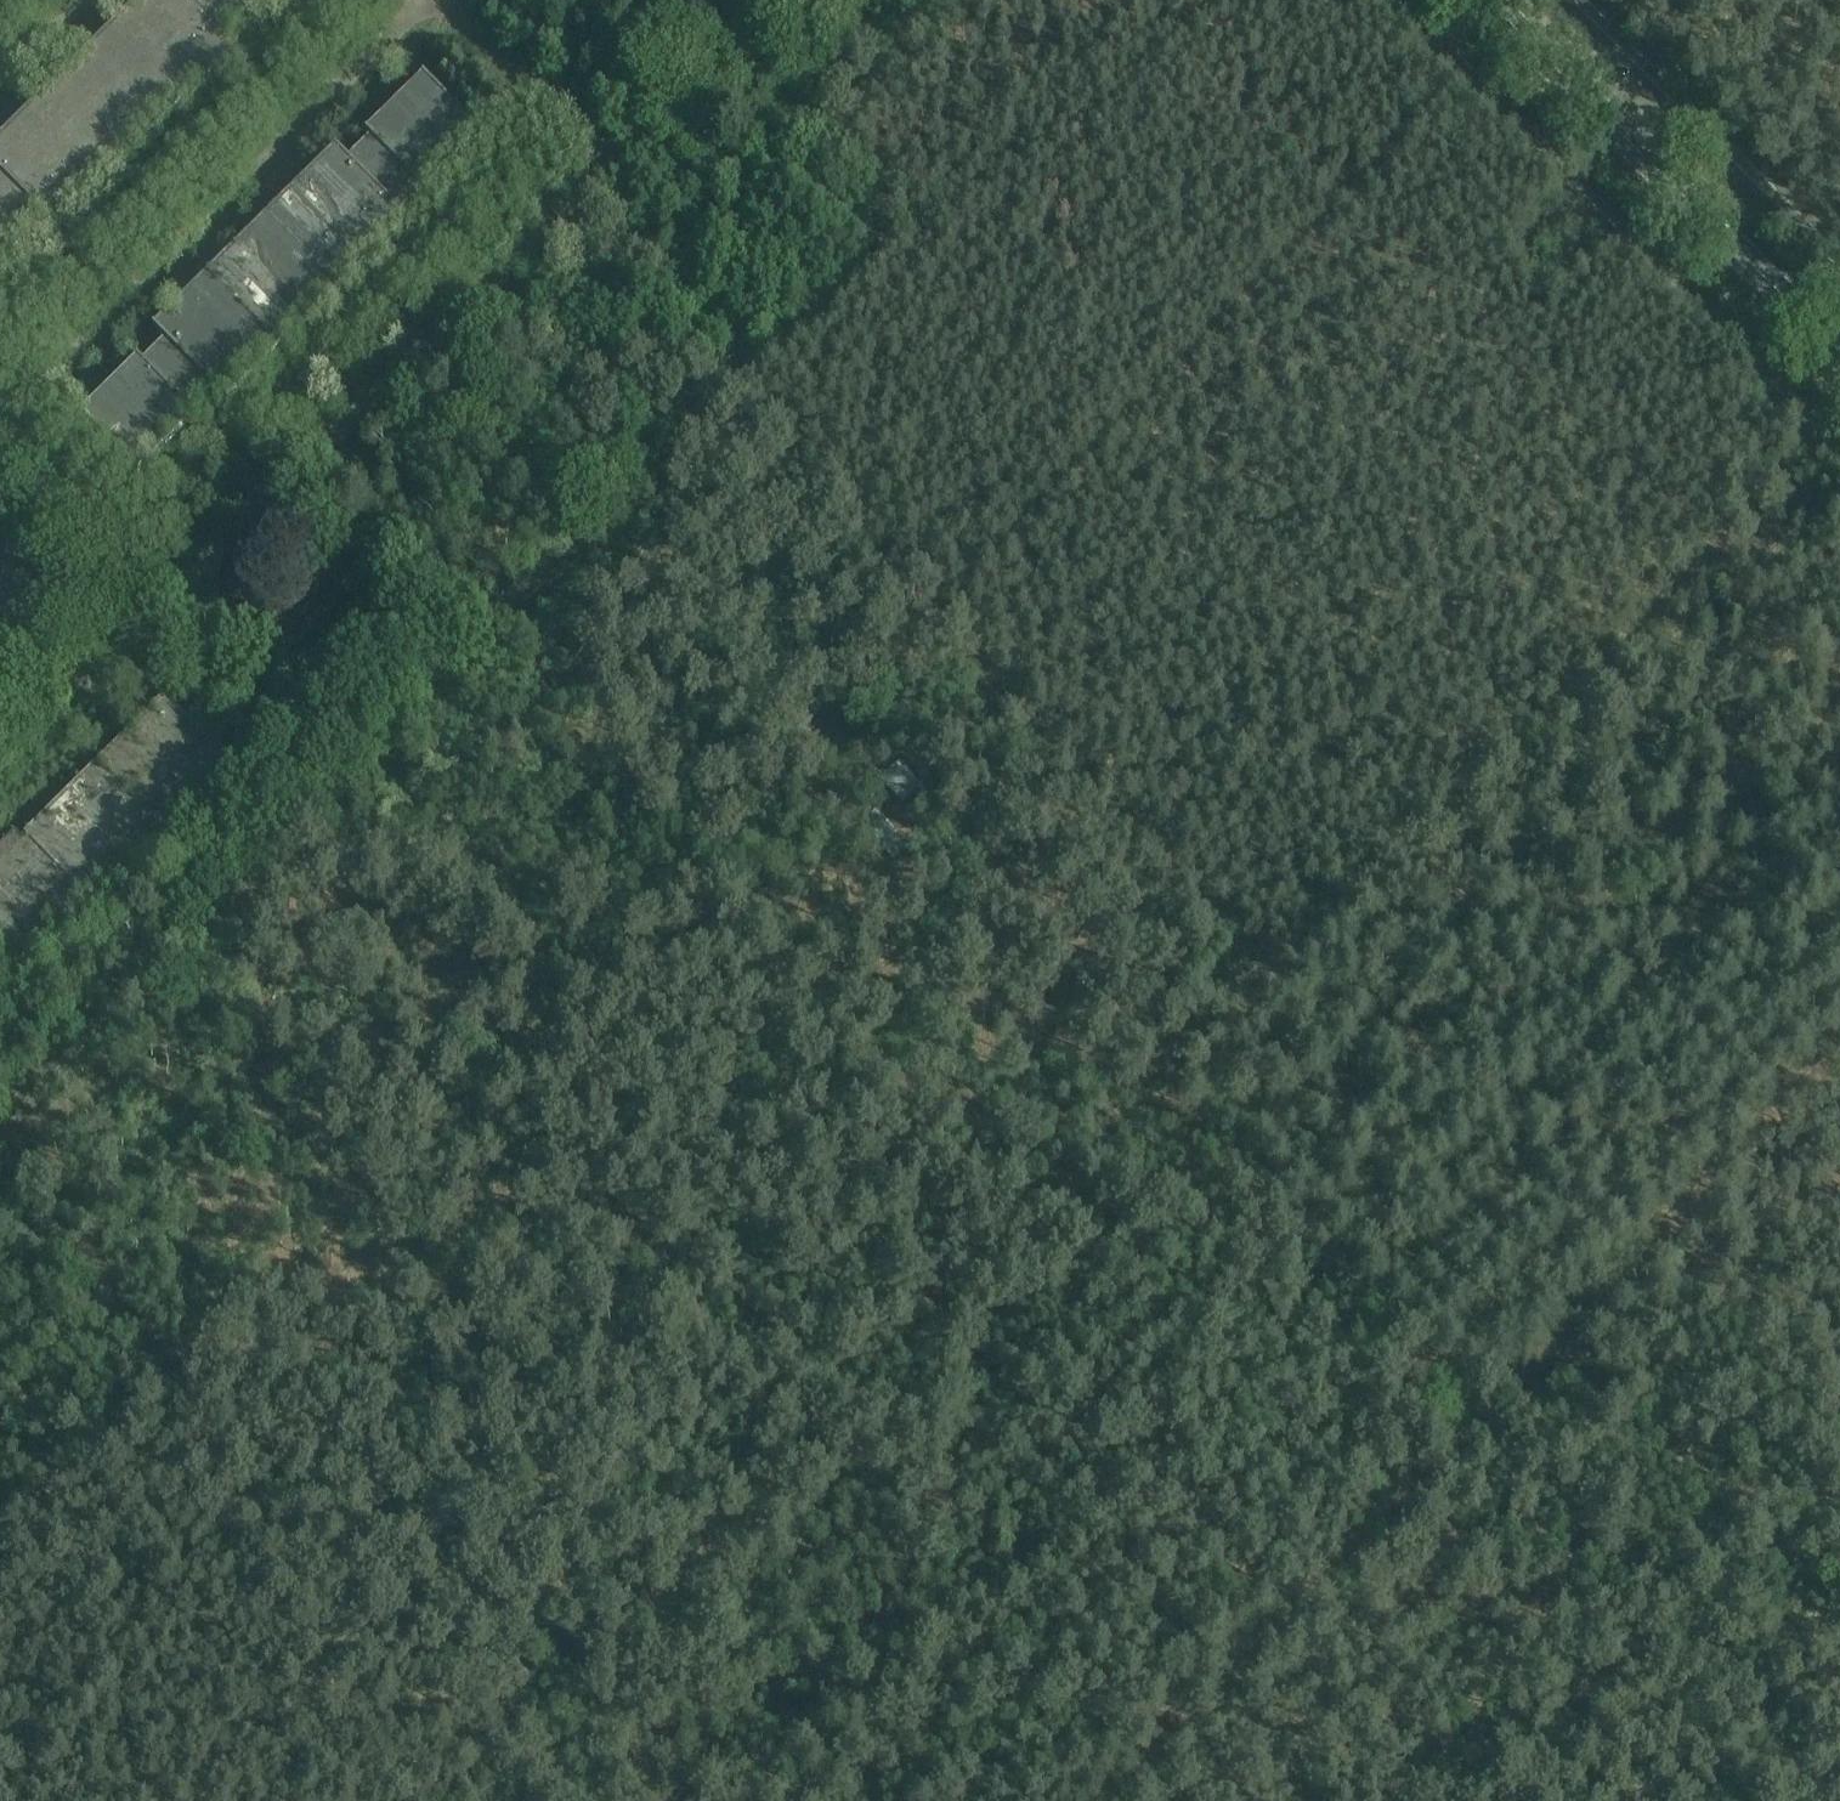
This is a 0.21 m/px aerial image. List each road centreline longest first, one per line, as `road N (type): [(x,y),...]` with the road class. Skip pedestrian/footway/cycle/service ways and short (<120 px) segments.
road 1 (primary): [(1839,361),(1481,0)]

